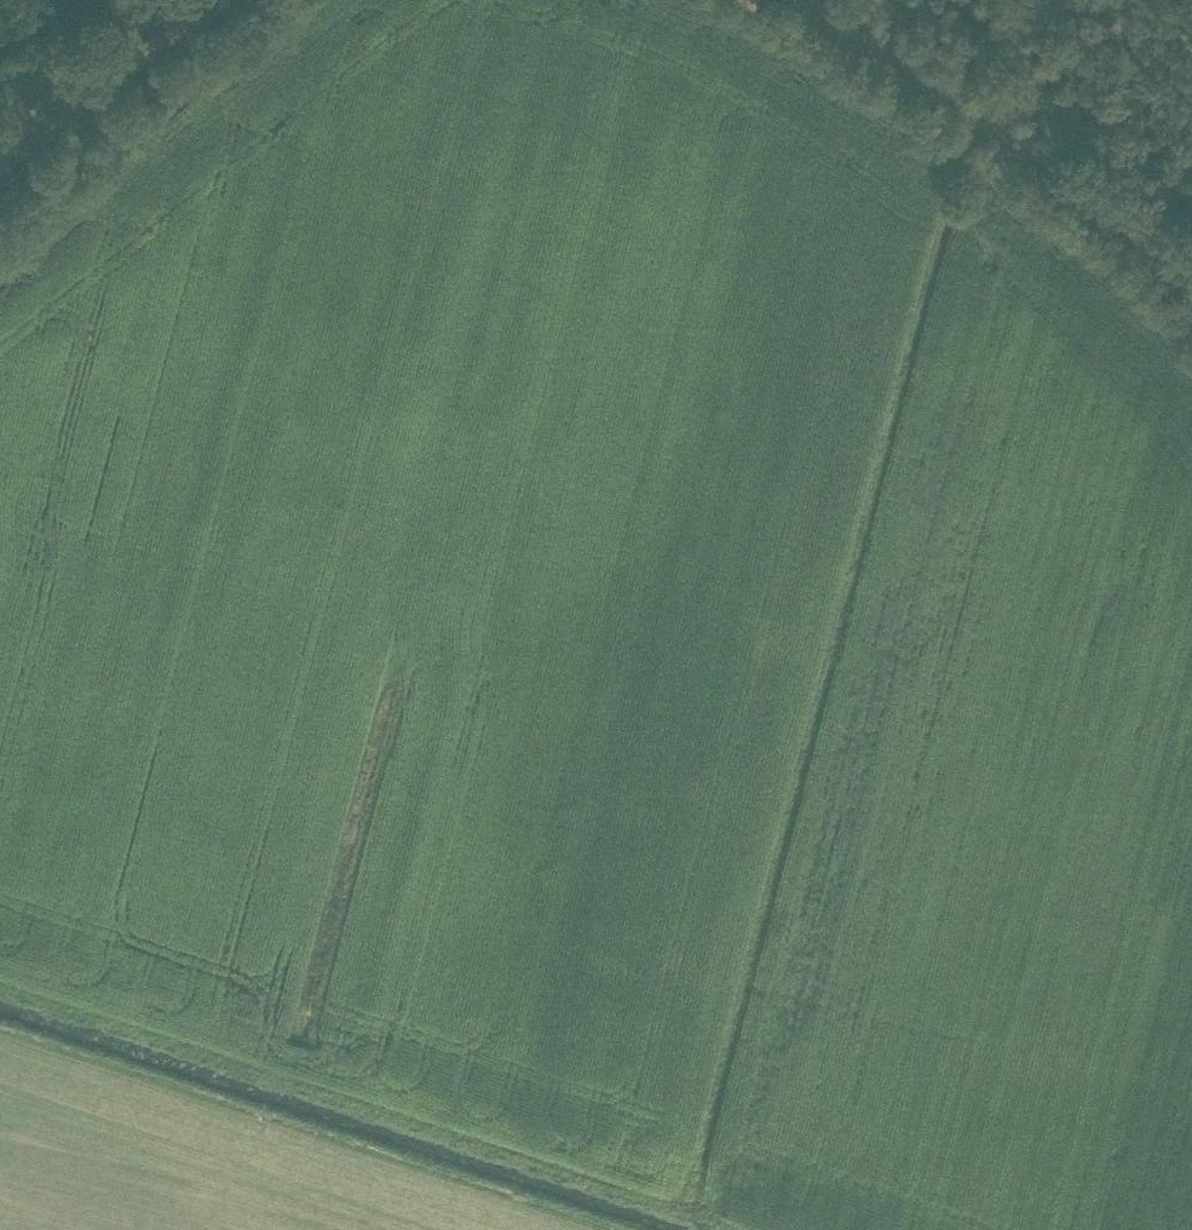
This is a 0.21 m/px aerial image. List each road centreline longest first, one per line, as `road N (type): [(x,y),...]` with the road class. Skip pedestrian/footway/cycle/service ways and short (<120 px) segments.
road 1 (track): [(1191,293),(1151,249),(999,132),(795,0)]
road 2 (track): [(1093,0),(1151,249)]
road 3 (track): [(0,147),(188,0)]

